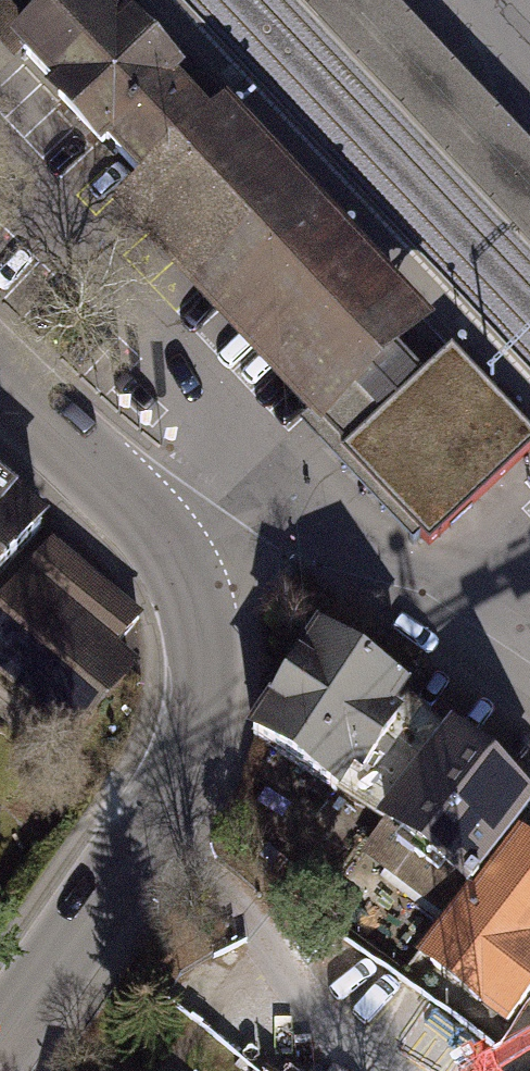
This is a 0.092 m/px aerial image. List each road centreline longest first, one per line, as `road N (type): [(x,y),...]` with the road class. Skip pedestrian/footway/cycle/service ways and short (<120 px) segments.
road 1 (tertiary): [(0,378),(165,533),(197,595),(209,705),(175,791),(0,1041)]

